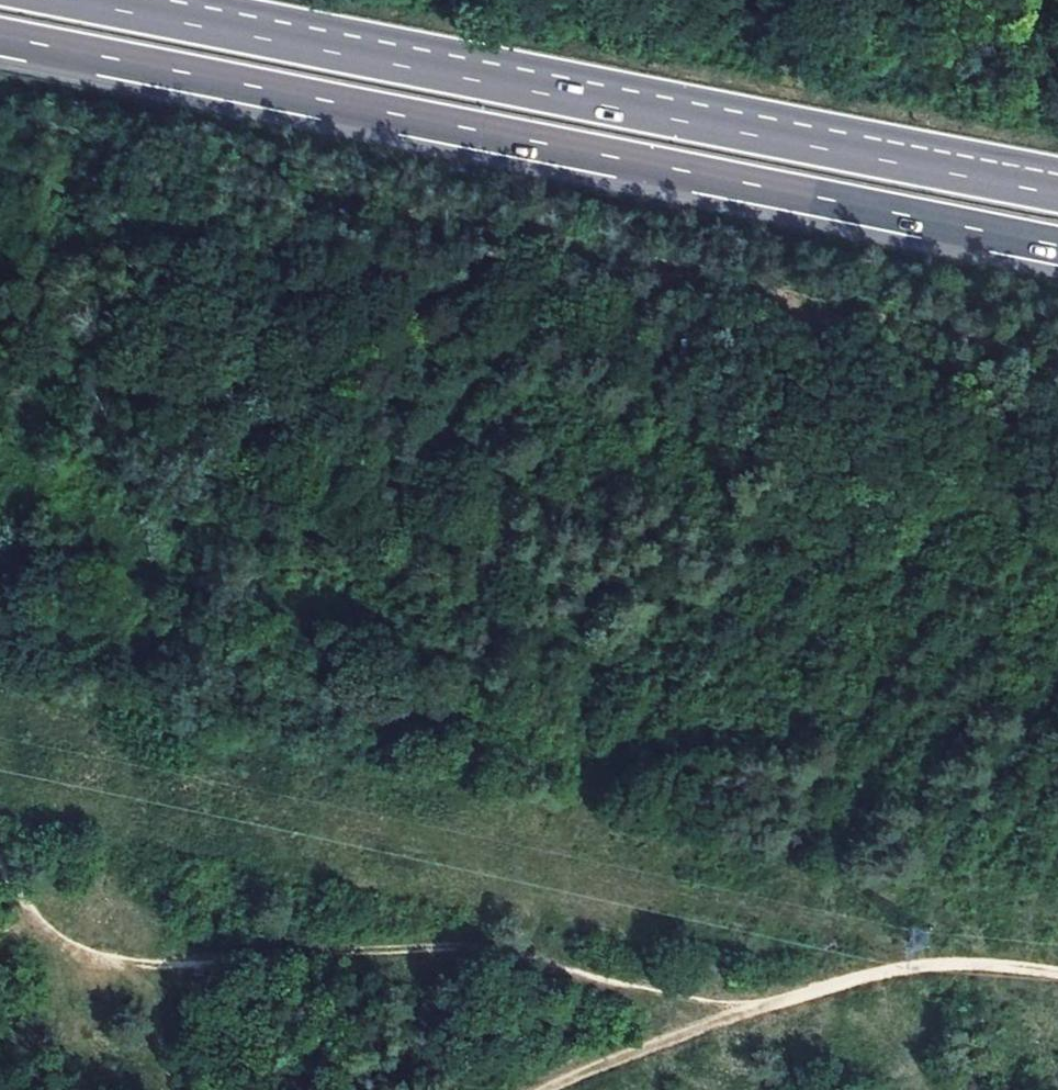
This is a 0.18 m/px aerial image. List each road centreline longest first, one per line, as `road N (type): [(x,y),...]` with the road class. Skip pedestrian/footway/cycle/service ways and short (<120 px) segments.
road 1 (motorway): [(0,36),(1057,245)]
road 2 (motorway): [(1057,187),(112,0)]
road 3 (track): [(750,1008),(467,948),(119,964),(62,943)]
road 4 (track): [(1057,972),(921,964),(750,1008)]
road 5 (track): [(540,1089),(750,1008)]
road 6 (track): [(85,1089),(61,1041),(62,943)]

